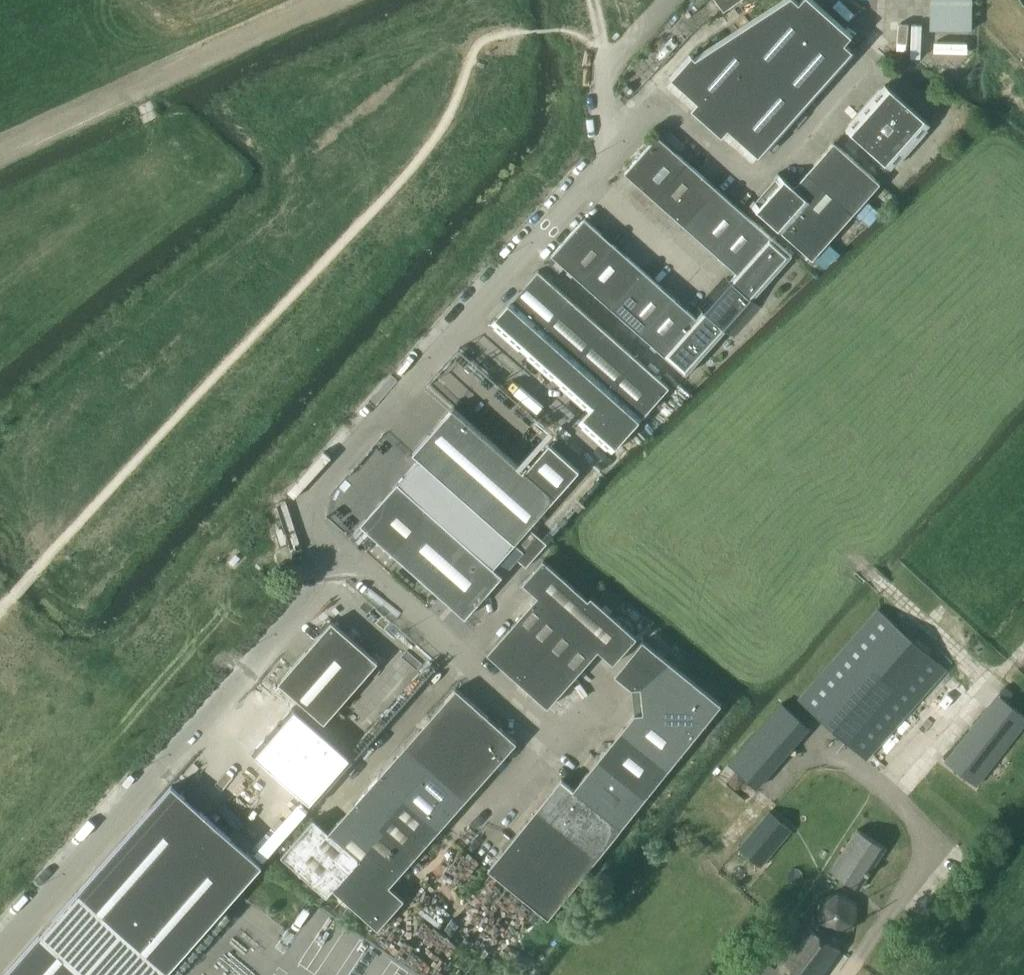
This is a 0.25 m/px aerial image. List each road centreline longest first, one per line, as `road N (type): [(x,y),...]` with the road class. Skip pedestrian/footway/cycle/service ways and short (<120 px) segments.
road 1 (track): [(0,610),(397,187),(460,95),(484,35),(592,15)]
road 2 (unclassified): [(349,557),(315,498),(611,164),(599,99),(636,37)]
road 3 (unclassified): [(0,961),(349,557)]
road 4 (track): [(0,156),(334,0)]
road 5 (unclassified): [(613,696),(576,738),(551,735),(349,557)]
road 6 (track): [(906,799),(1023,652)]

